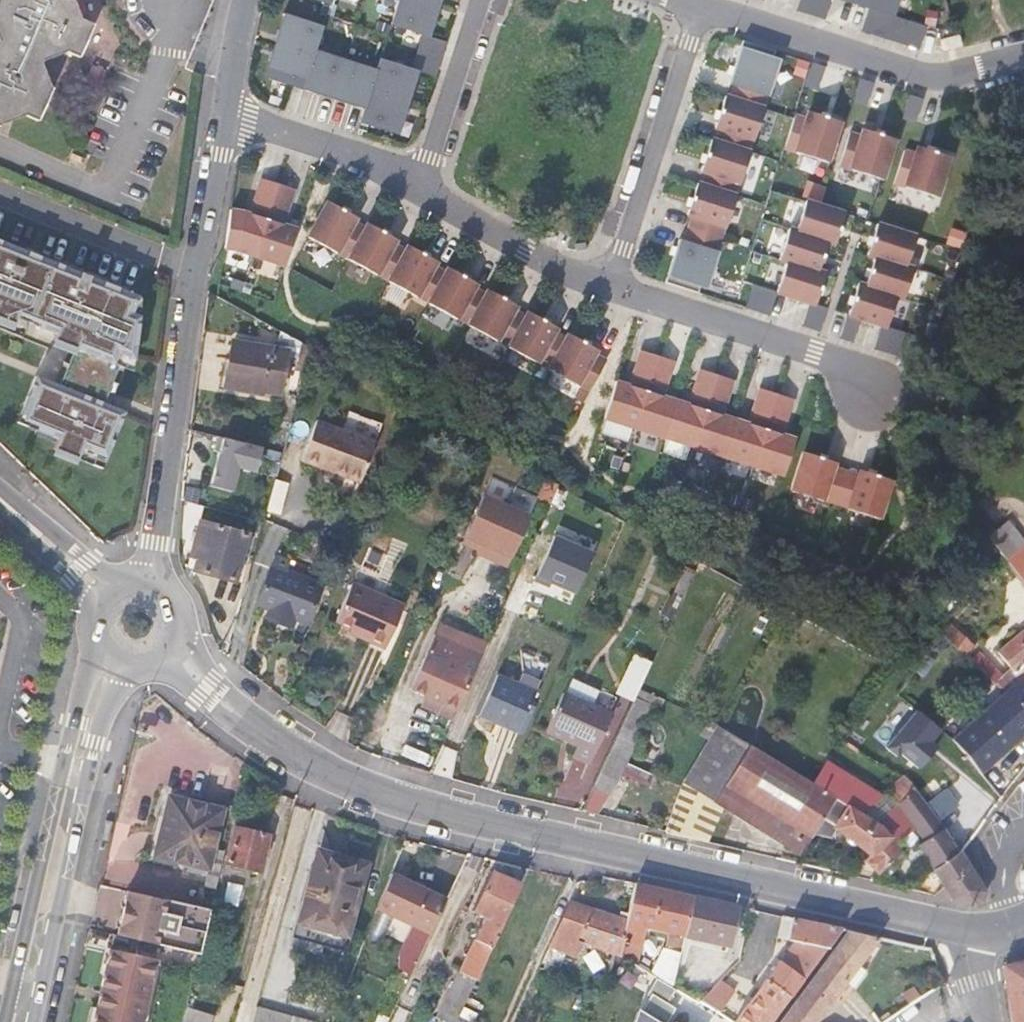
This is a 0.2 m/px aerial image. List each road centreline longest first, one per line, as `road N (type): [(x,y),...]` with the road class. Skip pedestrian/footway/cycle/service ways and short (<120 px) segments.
road 1 (residential): [(974,930),(375,792),(266,733),(160,639)]
road 2 (residential): [(151,594),(217,120)]
road 3 (secondary): [(106,637),(85,676),(5,1021)]
road 4 (secondary): [(35,1021),(97,743),(136,653)]
road 5 (residential): [(1023,56),(921,73),(710,6)]
road 6 (residential): [(710,6),(691,42),(626,249),(621,290)]
road 7 (residential): [(621,290),(819,353),(870,396)]
road 8 (residential): [(414,183),(579,275),(621,290)]
road 9 (residential): [(217,120),(377,165),(414,183)]
road 10 (residential): [(414,183),(430,156),(479,0)]
road 11 (secondary): [(135,590),(102,578),(24,520)]
road 12 (residential): [(217,120),(239,0)]

